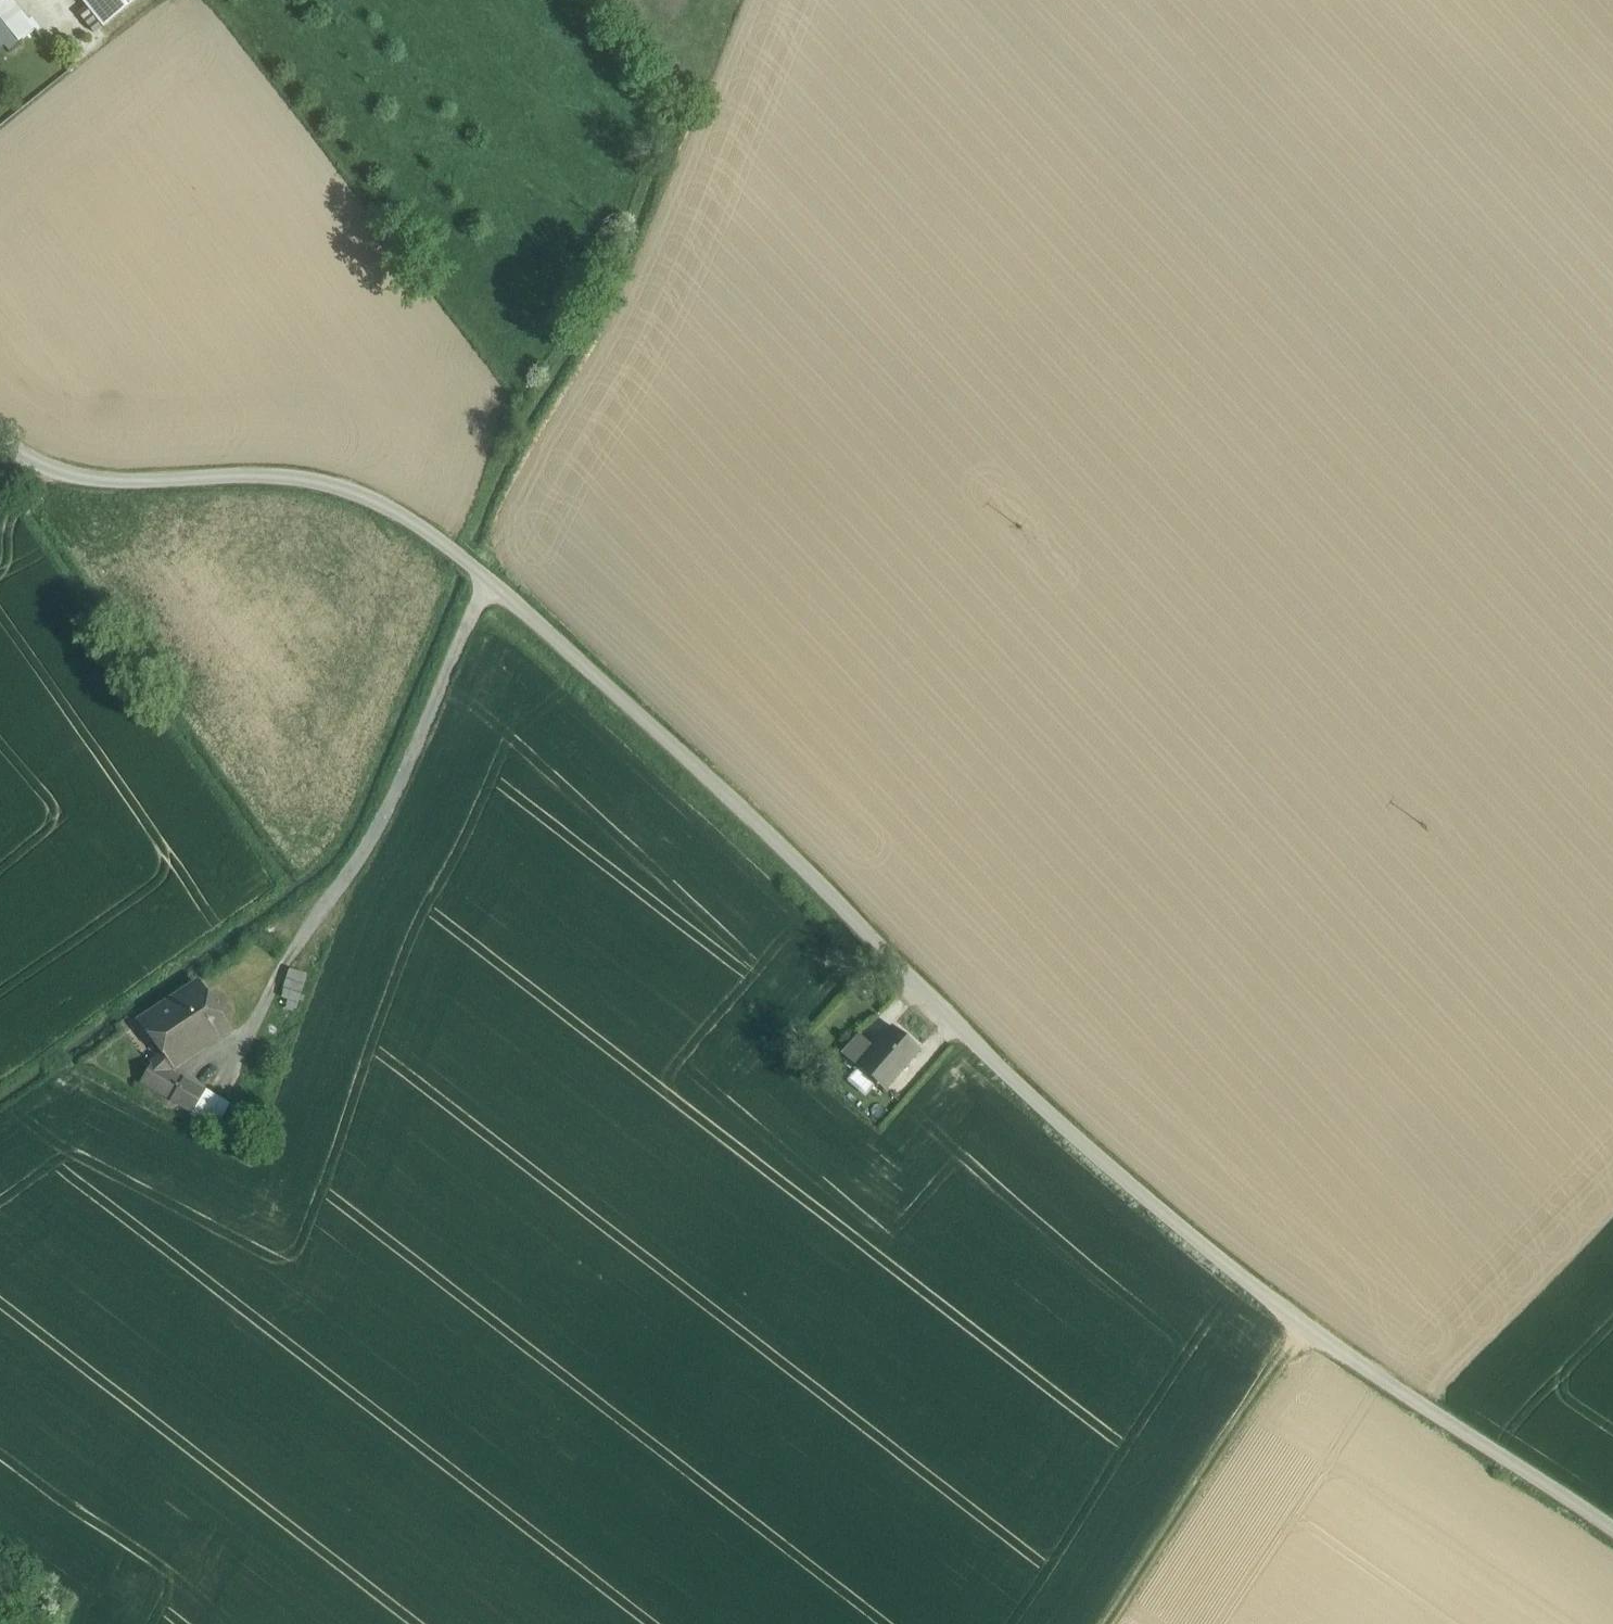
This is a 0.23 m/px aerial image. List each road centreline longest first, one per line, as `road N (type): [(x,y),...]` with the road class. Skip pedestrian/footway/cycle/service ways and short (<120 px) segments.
road 1 (unclassified): [(1612,1527),(1367,1366),(1117,1173),(745,808),(488,580)]
road 2 (unclassified): [(488,580),(443,538),(329,474),(86,479),(24,460),(0,440)]
road 3 (unclassified): [(488,580),(381,823),(288,960)]

